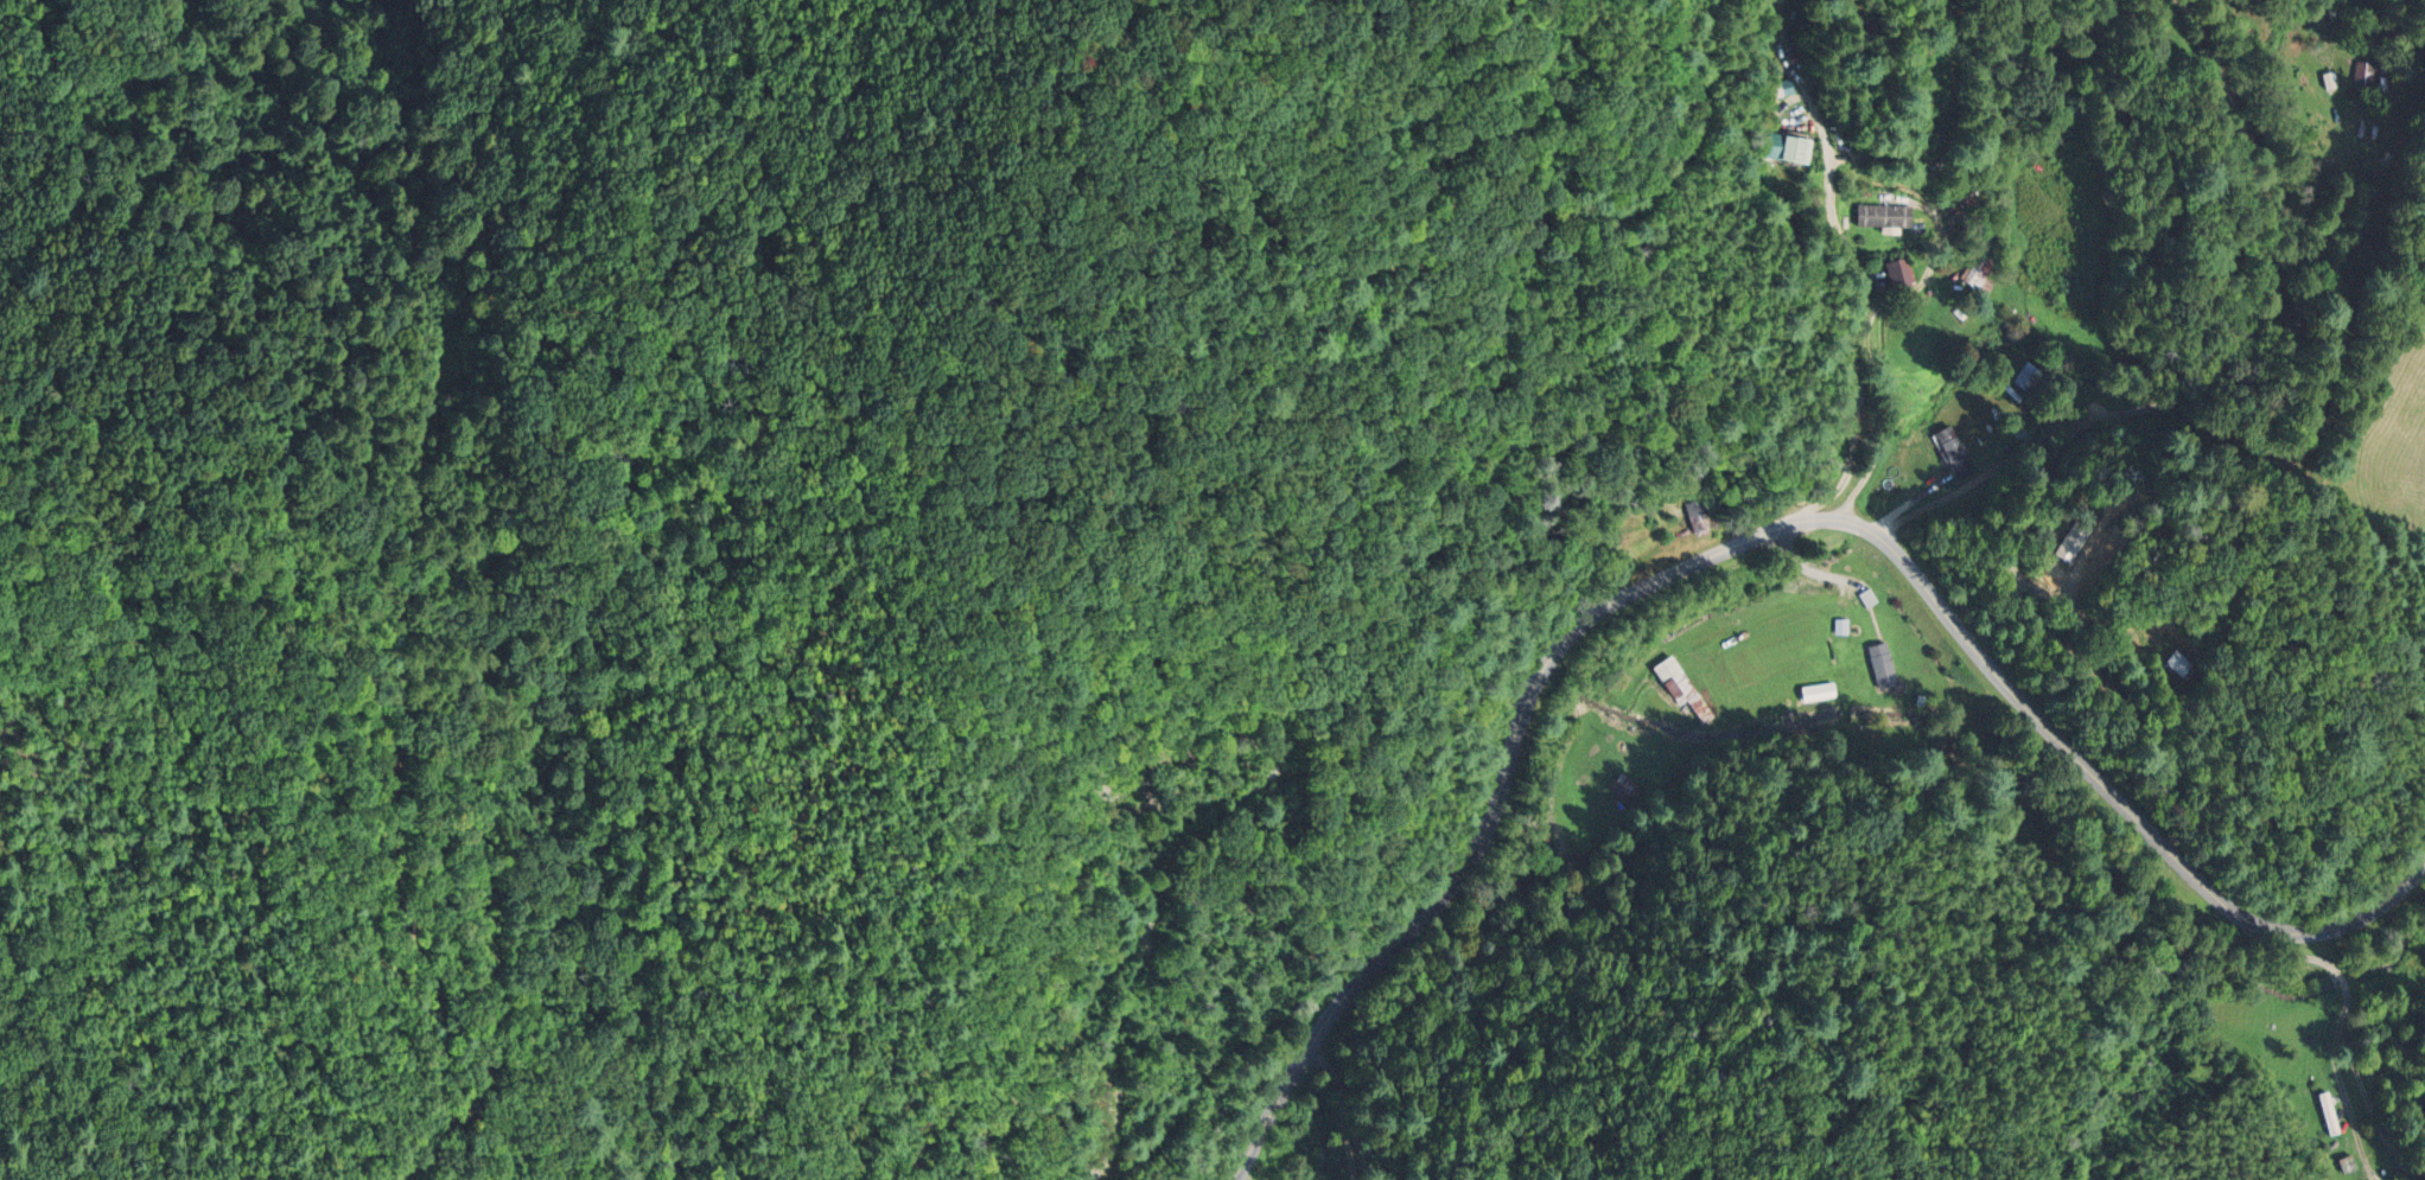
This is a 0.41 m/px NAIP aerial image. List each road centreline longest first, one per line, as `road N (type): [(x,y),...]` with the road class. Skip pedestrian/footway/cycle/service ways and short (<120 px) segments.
road 1 (residential): [(2424,853),(2373,901),(2325,927),(2266,937),(2242,926),(2169,862),(1962,645),(1872,534),(1793,523),(1647,580),(1597,608),(1544,655),(1481,835),(1439,905),(1369,969),(1223,1179)]

